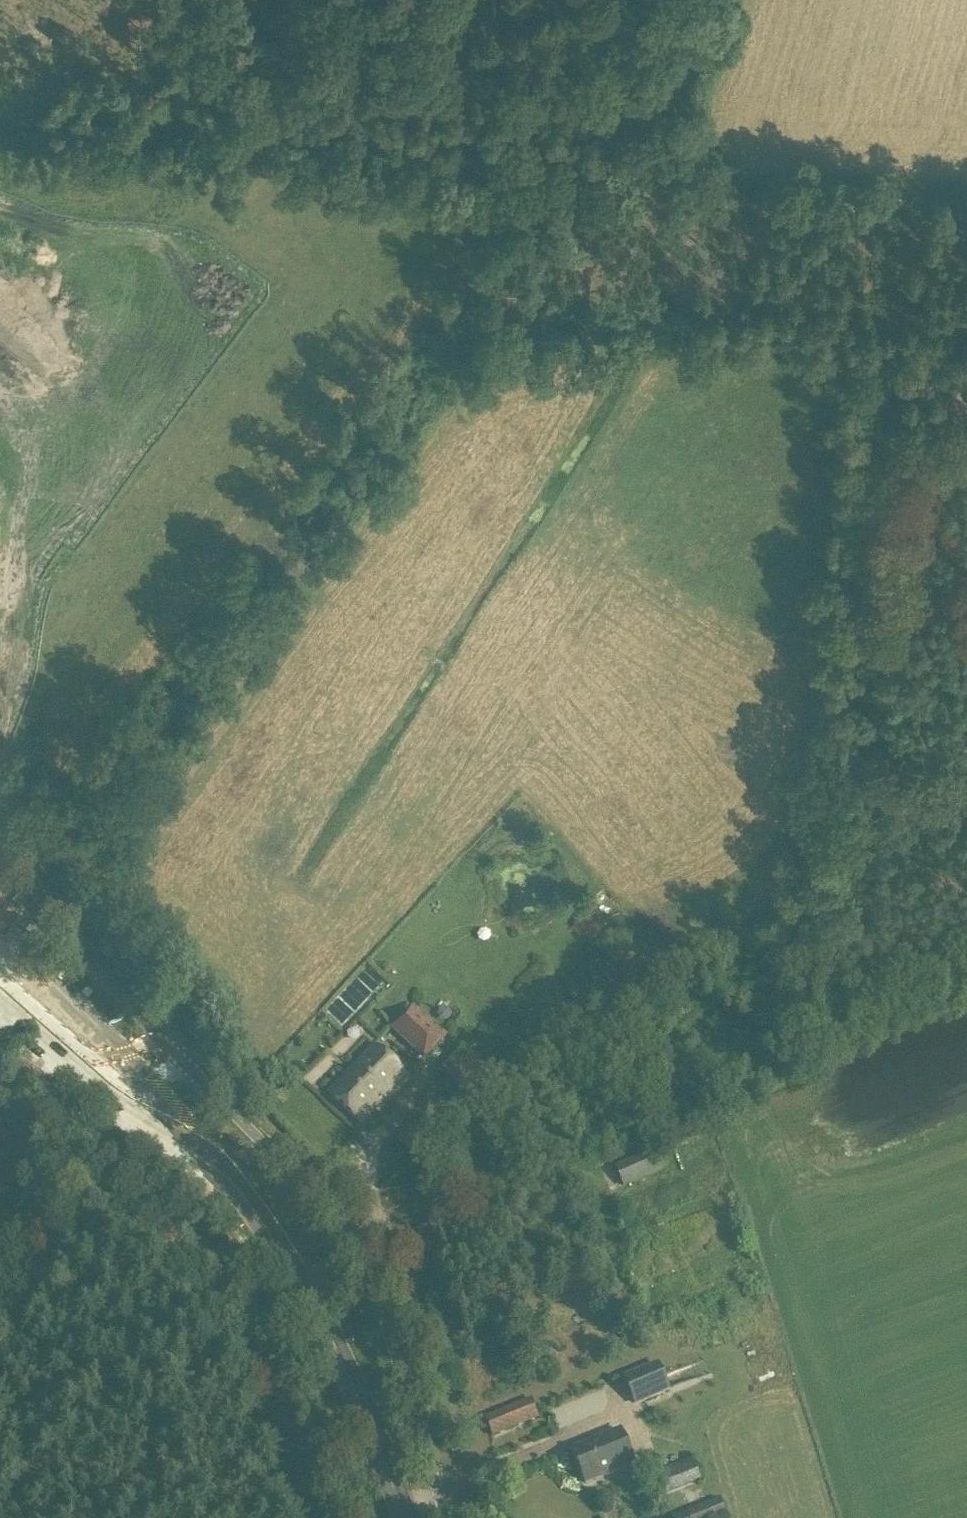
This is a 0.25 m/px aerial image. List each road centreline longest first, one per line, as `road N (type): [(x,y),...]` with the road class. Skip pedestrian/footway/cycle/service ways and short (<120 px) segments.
road 1 (track): [(0,106),(966,180)]
road 2 (primary): [(403,1517),(329,1335),(264,1225),(125,1059),(0,929)]
road 3 (track): [(654,158),(686,240),(732,272),(819,264),(903,270)]

